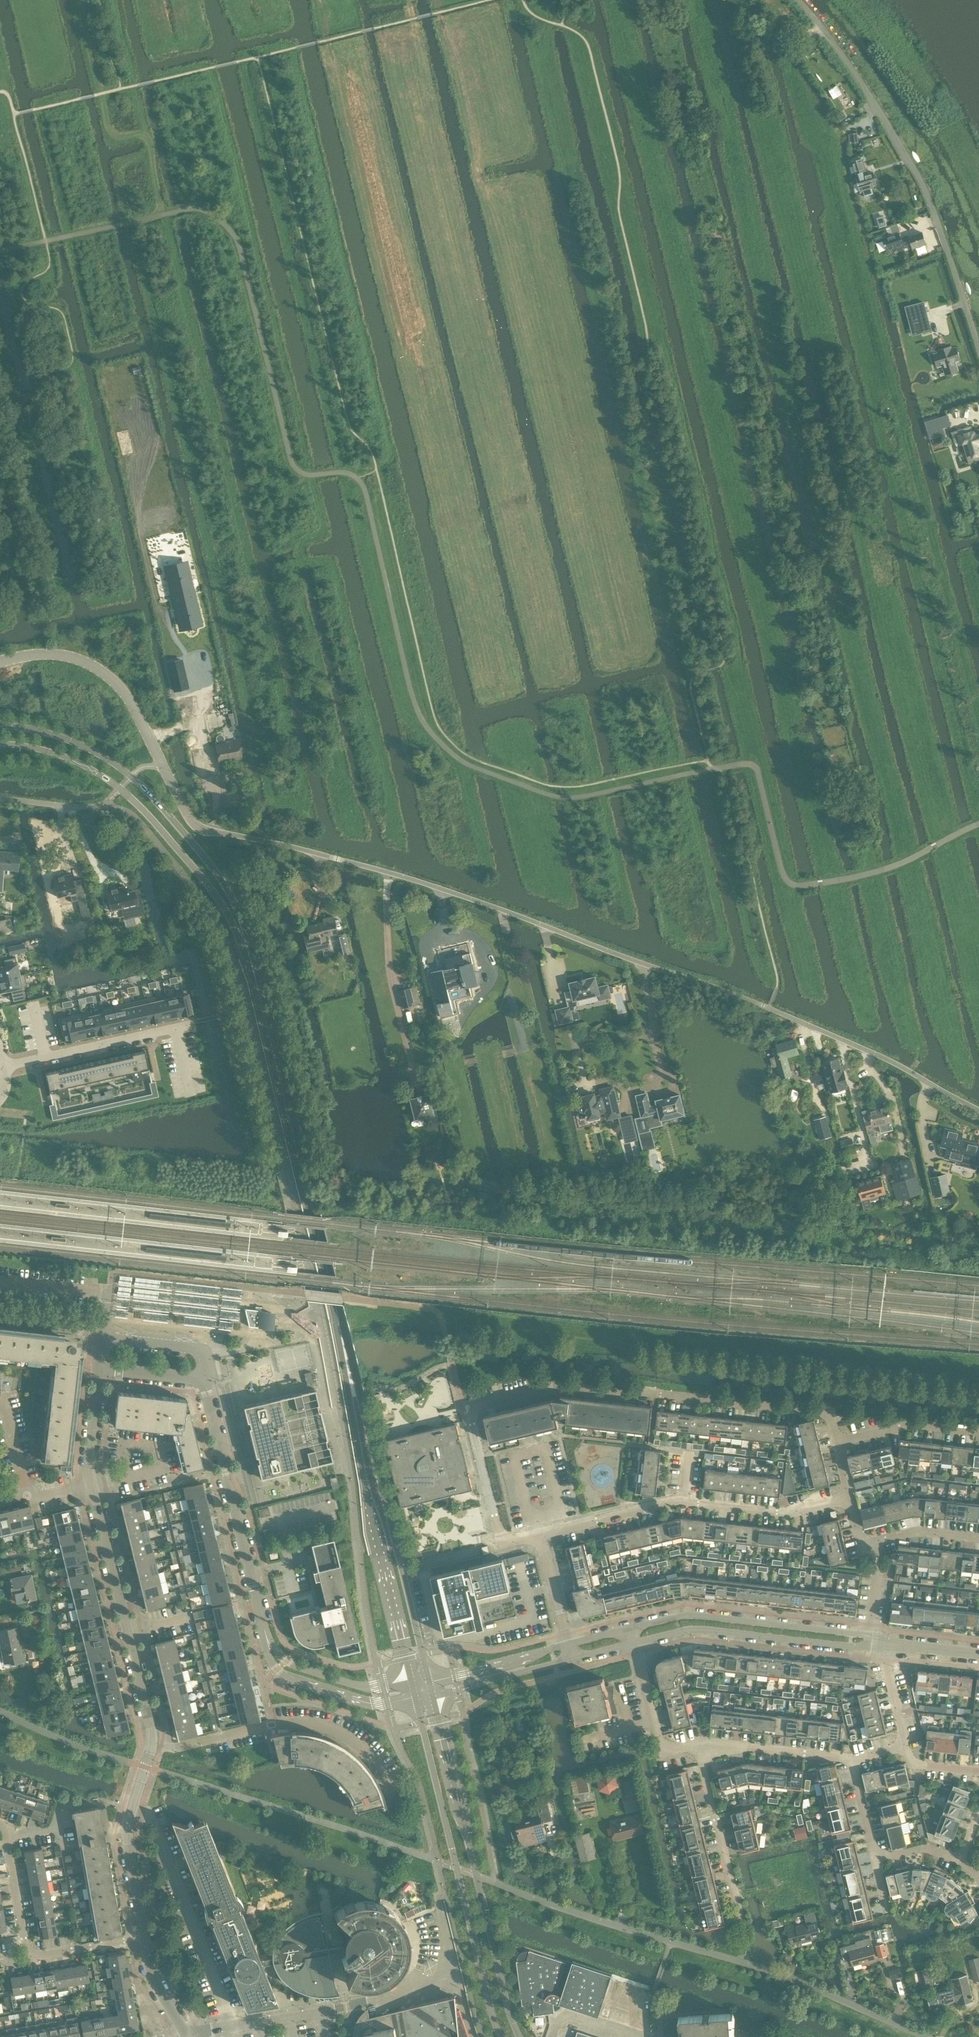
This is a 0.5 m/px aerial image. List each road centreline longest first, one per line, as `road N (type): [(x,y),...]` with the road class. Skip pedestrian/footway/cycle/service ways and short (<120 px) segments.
road 1 (unclassified): [(978,1110),(768,1008),(486,905),(213,831),(188,817),(131,703),(102,672),(60,654),(0,662)]
road 2 (residential): [(836,1443),(823,1413),(659,1394),(560,1386),(477,1407),(472,1425),(502,1543),(540,1535)]
road 3 (unclassified): [(926,2036),(796,1979),(477,1876)]
road 4 (unclassified): [(978,347),(921,181),(796,0)]
road 5 (secondary): [(252,967),(230,894),(132,777),(70,741),(0,727)]
road 6 (secondary): [(0,744),(74,761),(121,789),(206,883),(252,967)]
road 7 (secondary): [(427,1680),(344,1349)]
road 8 (secondary): [(344,1349),(355,1434),(412,1683)]
road 9 (residential): [(540,1535),(672,1502),(789,1513),(850,1498)]
road 10 (residential): [(392,1802),(361,1748),(324,1726),(286,1722),(151,1750)]
road 11 (residential): [(151,1750),(92,1483)]
road 12 (secondary): [(252,967),(312,1215)]
road 13 (tertiary): [(632,1637),(690,1624),(880,1643)]
road 14 (residential): [(262,1621),(203,1380)]
road 15 (residential): [(262,1621),(284,1675),(371,1705),(416,1699)]
road 16 (residential): [(3,1067),(192,1023)]
road 17 (secondary): [(477,1876),(431,1696)]
road 18 (residential): [(740,1916),(698,1744)]
road 19 (residential): [(412,1683),(359,1687),(296,1666),(262,1621)]
road 20 (residential): [(145,1938),(128,1825),(145,1767)]
road 21 (secondary): [(416,1699),(457,1868)]
road 22 (secondary): [(457,1868),(501,2036)]
road 23 (secondary): [(521,2036),(477,1876)]
road 24 (residential): [(698,1744),(661,1752),(632,1637)]
road 25 (residential): [(145,1767),(0,1712)]
road 26 (residential): [(851,1759),(698,1744)]
road 27 (tertiary): [(431,1696),(555,1664),(573,1649)]
road 28 (tertiary): [(573,1649),(427,1680)]
road 29 (residential): [(978,1432),(909,1425),(836,1443)]
road 30 (residential): [(320,2012),(454,1977)]
road 31 (secondary): [(344,1349),(312,1215)]
road 32 (unclassified): [(185,2036),(320,2012)]
road 33 (residential): [(25,1956),(145,1938)]

